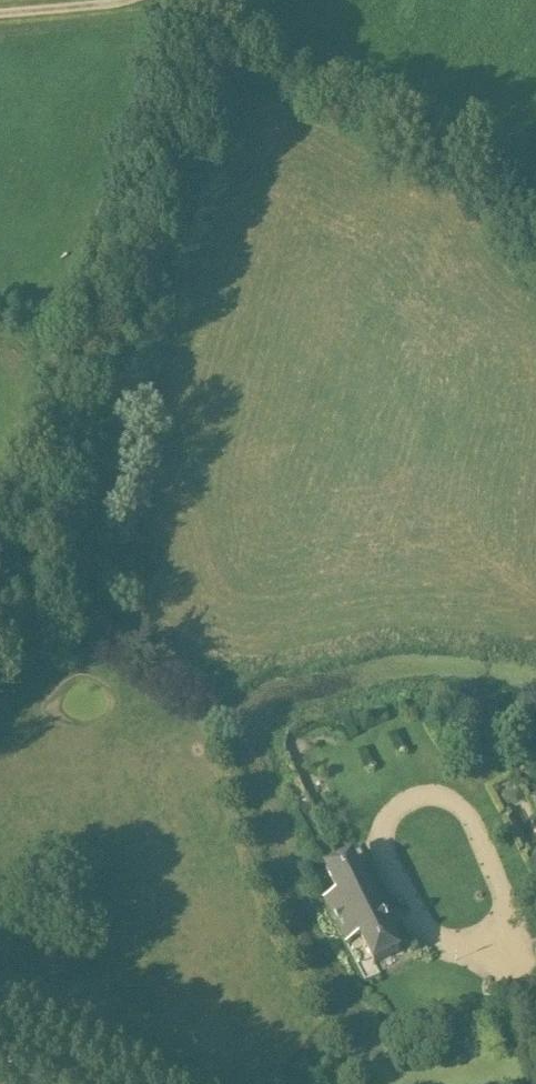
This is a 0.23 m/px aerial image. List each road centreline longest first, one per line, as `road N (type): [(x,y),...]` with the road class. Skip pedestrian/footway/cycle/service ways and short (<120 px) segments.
road 1 (unclassified): [(0,14),(123,0)]

